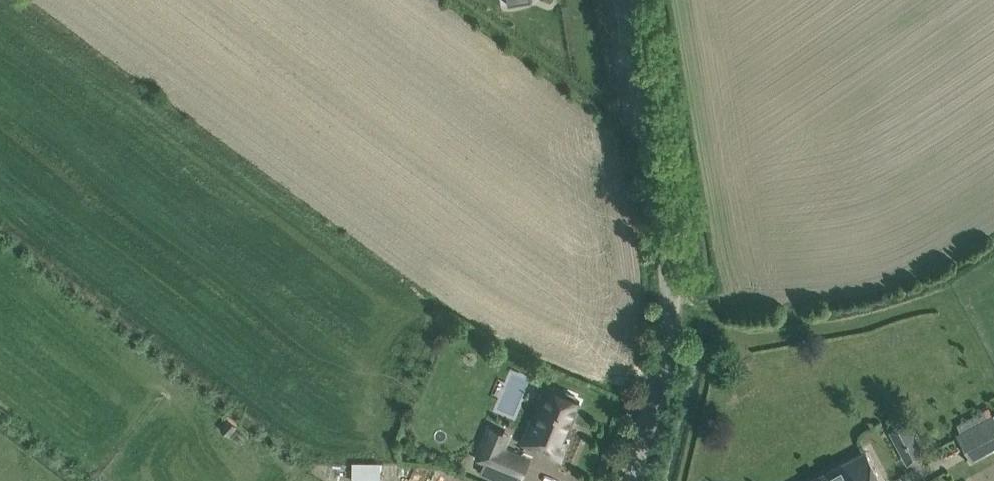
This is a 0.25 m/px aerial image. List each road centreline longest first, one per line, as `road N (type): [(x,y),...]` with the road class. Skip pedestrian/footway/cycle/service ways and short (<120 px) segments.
road 1 (unclassified): [(631,480),(673,283),(624,0)]

